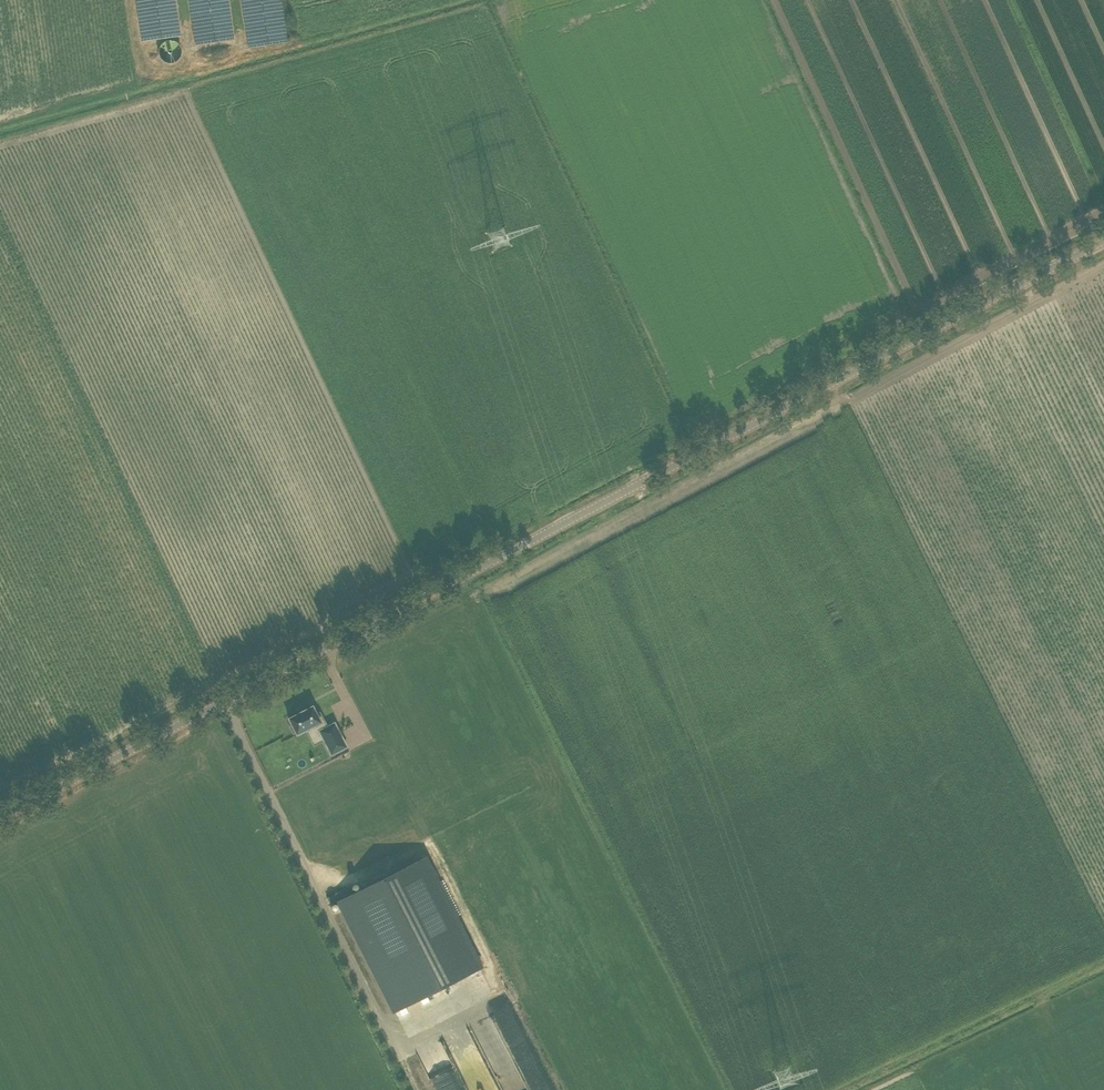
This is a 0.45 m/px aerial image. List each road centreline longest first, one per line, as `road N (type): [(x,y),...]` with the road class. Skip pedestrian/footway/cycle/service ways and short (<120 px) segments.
road 1 (tertiary): [(0,806),(1103,229)]

